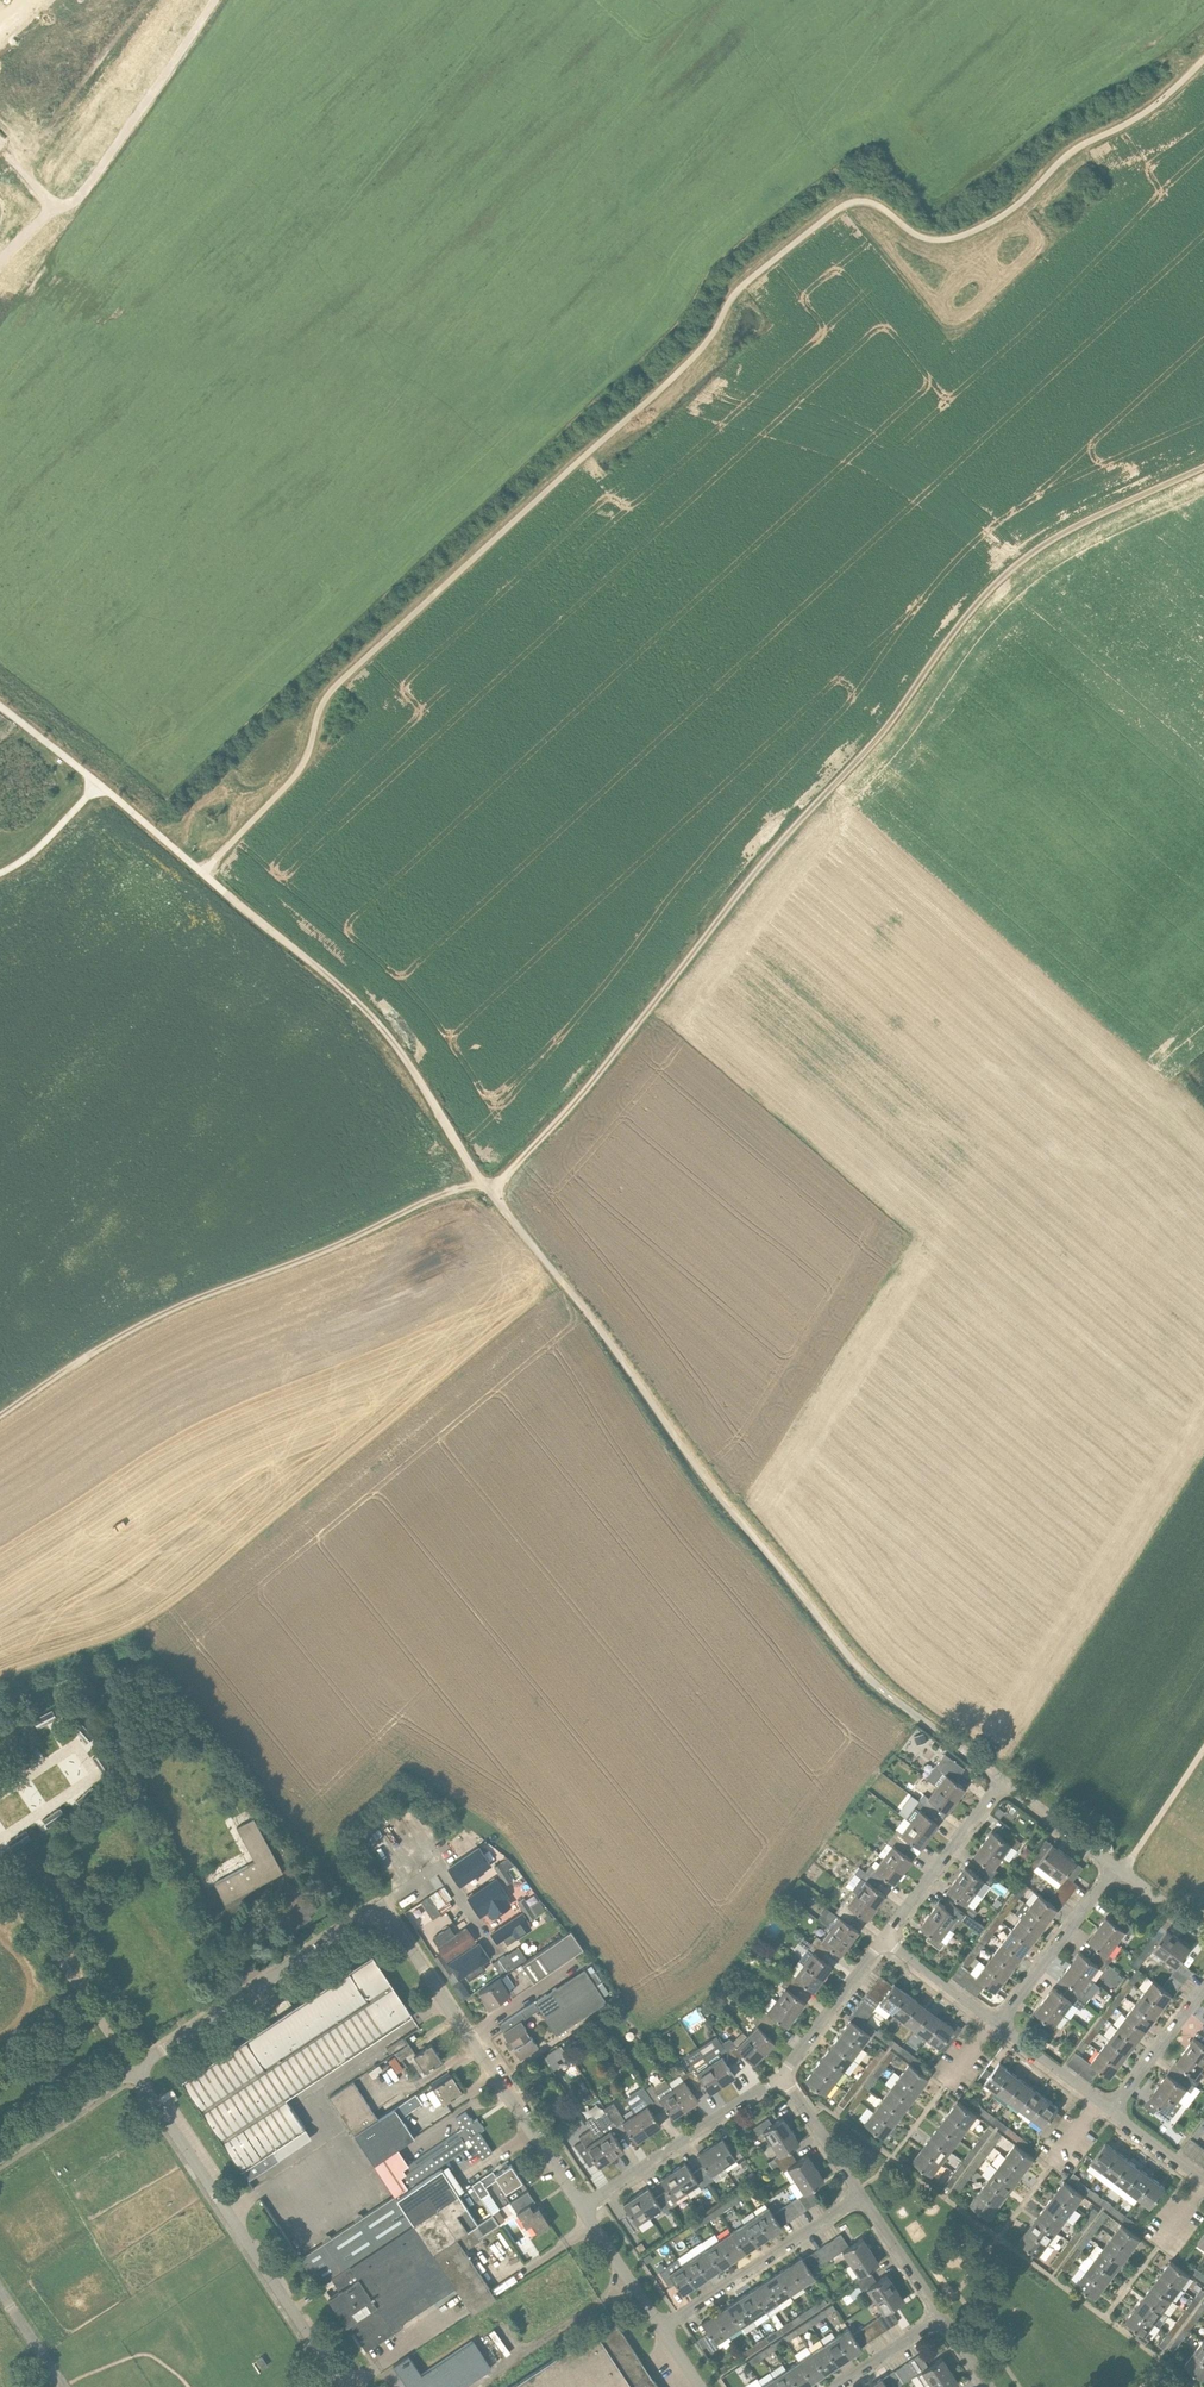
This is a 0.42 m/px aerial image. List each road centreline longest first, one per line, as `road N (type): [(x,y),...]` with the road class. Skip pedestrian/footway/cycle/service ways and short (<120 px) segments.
road 1 (track): [(1203,468),(1044,543),(976,603),(890,724),(767,857),(581,1096),(489,1190)]
road 2 (track): [(482,1180),(866,1677)]
road 3 (track): [(482,1180),(204,1295),(0,1416)]
road 4 (track): [(225,893),(391,1038),(482,1180)]
road 5 (residential): [(336,2381),(135,2069)]
road 6 (residential): [(581,2207),(382,1906)]
road 7 (residential): [(135,2069),(382,1906)]
road 8 (residential): [(581,2207),(783,2076)]
road 9 (residential): [(662,2330),(861,2197)]
road 10 (residential): [(998,2027),(1116,1868)]
road 11 (residential): [(889,1940),(1001,1780)]
road 12 (residential): [(783,2076),(889,1940)]
road 13 (residential): [(1001,1780),(866,1677)]
road 14 (residential): [(0,2159),(135,2069)]
road 15 (residential): [(1112,2111),(1203,1992)]
road 16 (residential): [(662,2330),(581,2207)]
road 17 (track): [(1203,1749),(1123,1872)]
road 18 (residential): [(1116,1868),(1001,1780)]
road 19 (residential): [(861,2197),(783,2076)]
road 20 (residential): [(939,2316),(861,2197)]
road 21 (residential): [(998,2027),(889,1940)]
road 22 (residential): [(1099,2100),(998,2027)]
road 23 (residential): [(838,2386),(939,2316)]

